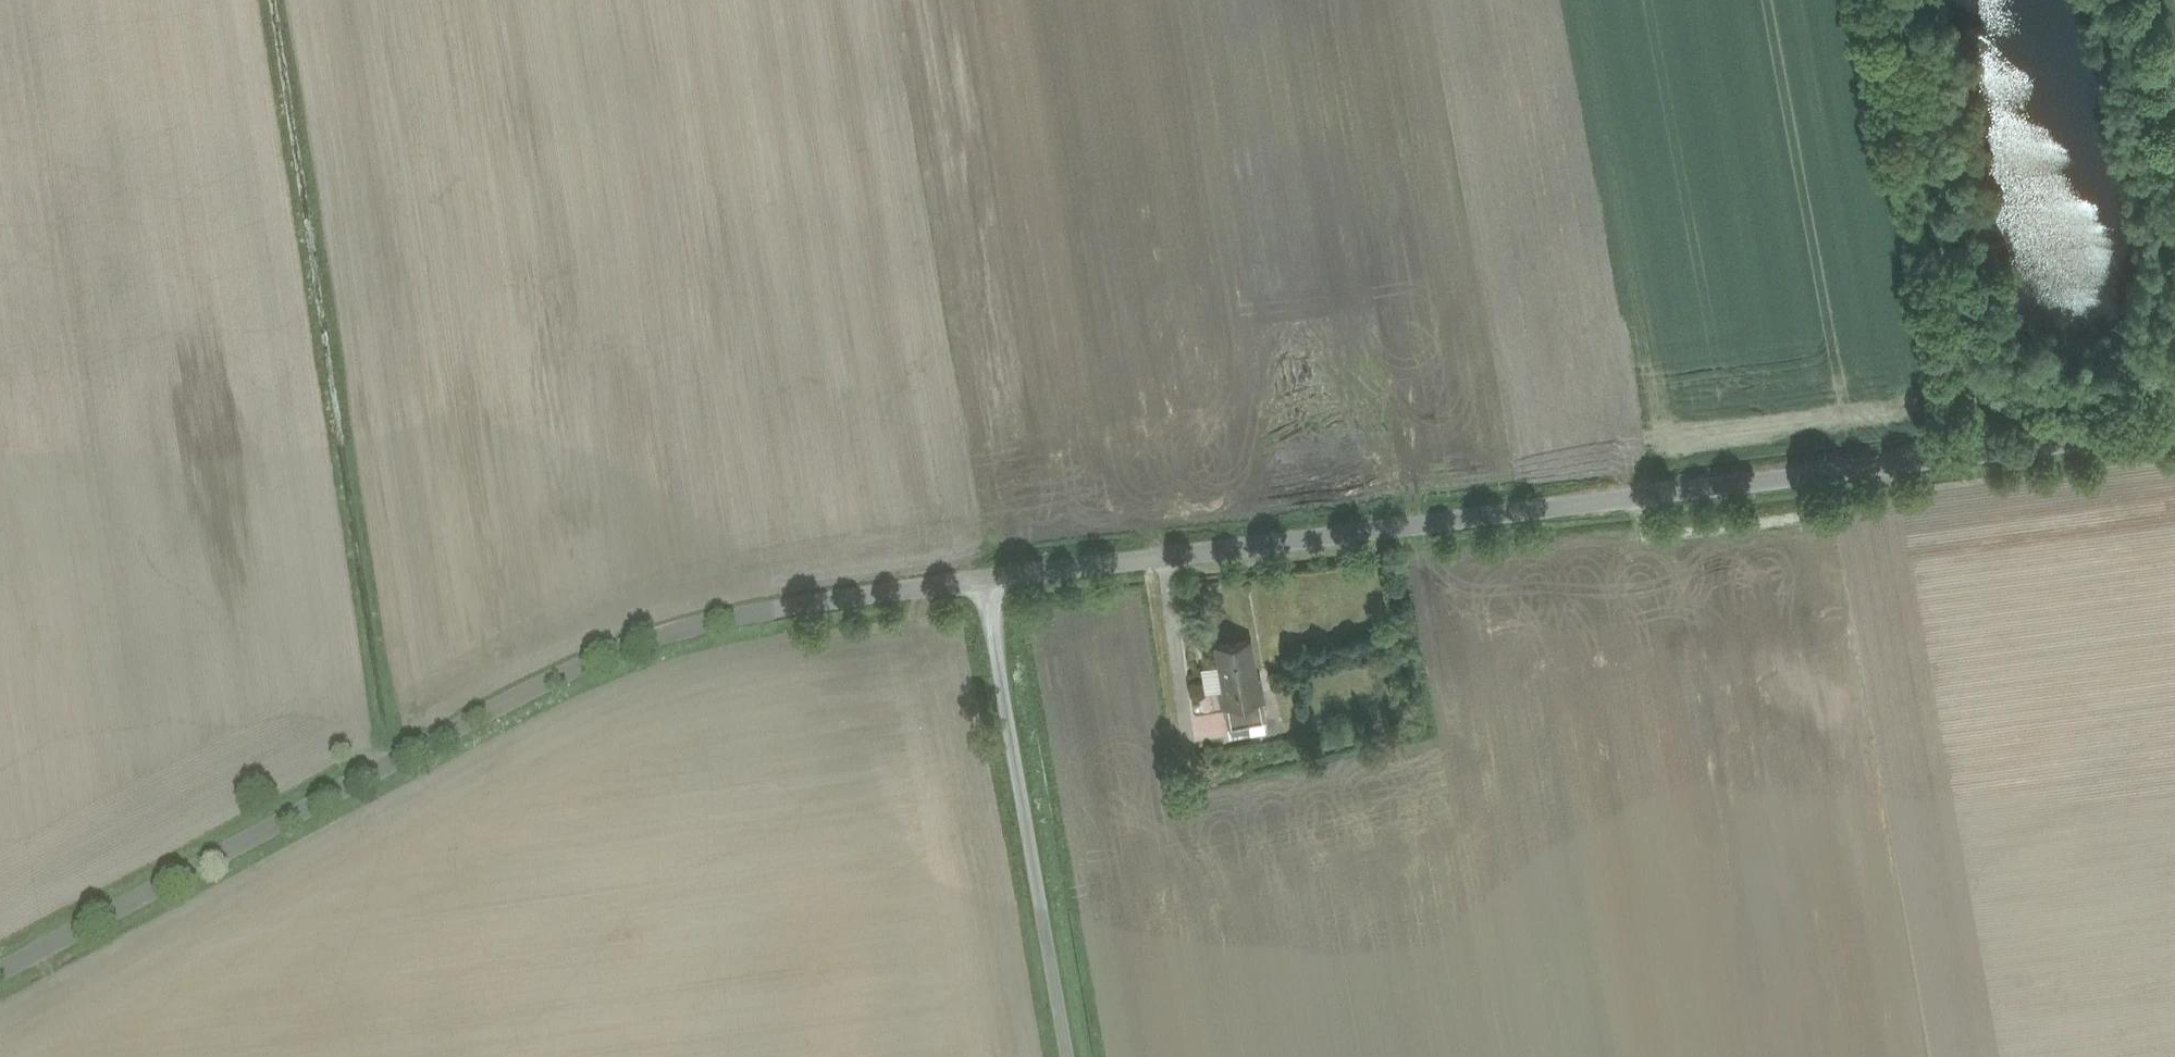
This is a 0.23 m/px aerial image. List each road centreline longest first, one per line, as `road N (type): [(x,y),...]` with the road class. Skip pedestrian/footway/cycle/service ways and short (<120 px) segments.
road 1 (tertiary): [(988,582),(2174,426)]
road 2 (tertiary): [(0,978),(647,634),(988,582)]
road 3 (residential): [(1071,1056),(988,582)]
road 4 (track): [(1969,453),(1964,344),(1912,157),(1882,0)]
road 5 (track): [(2174,267),(2117,0)]

